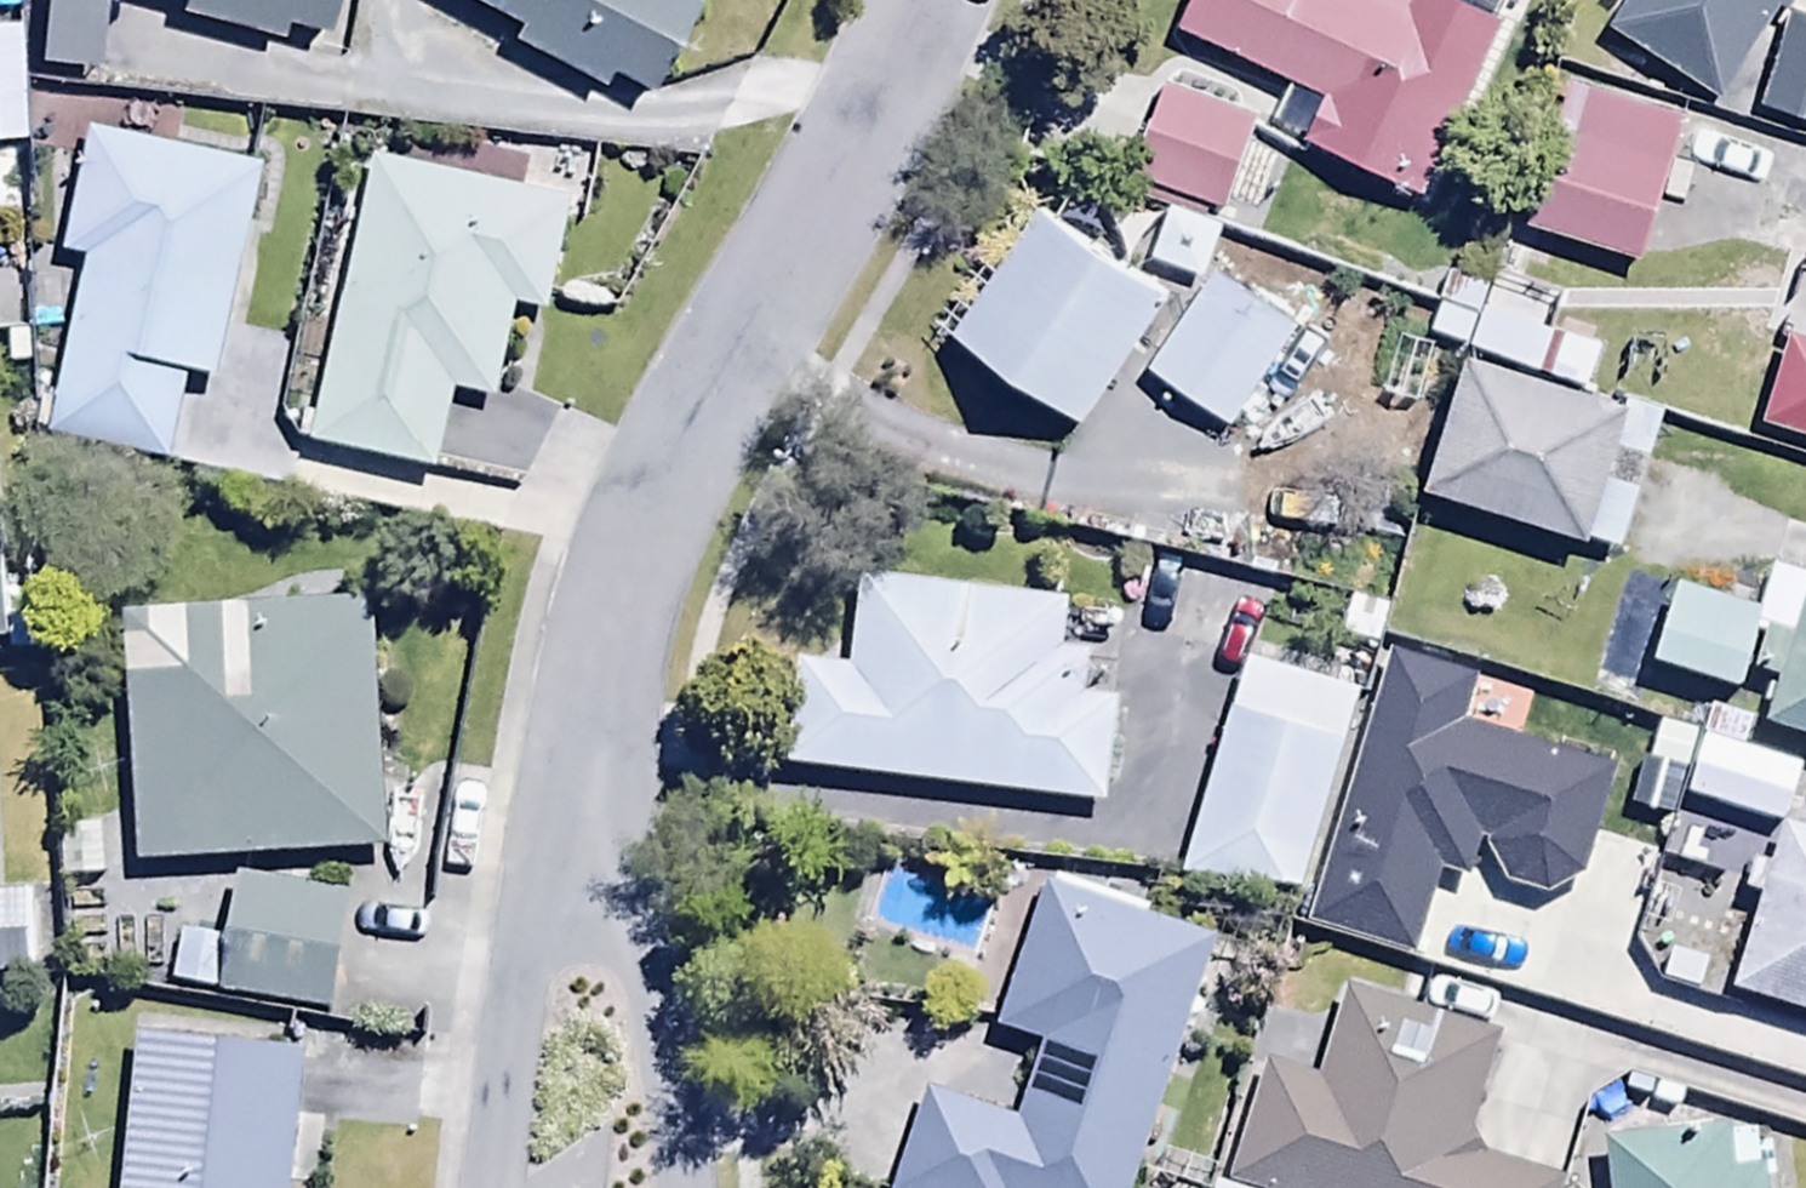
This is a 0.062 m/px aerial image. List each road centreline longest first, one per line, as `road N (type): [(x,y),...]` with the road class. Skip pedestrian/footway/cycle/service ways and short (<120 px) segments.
road 1 (residential): [(583,811),(601,653),(630,560),(681,447),(807,241),(929,0)]
road 2 (residential): [(583,811),(524,941),(508,1002),(489,1187)]
road 3 (residential): [(682,1187),(638,952),(583,811)]

